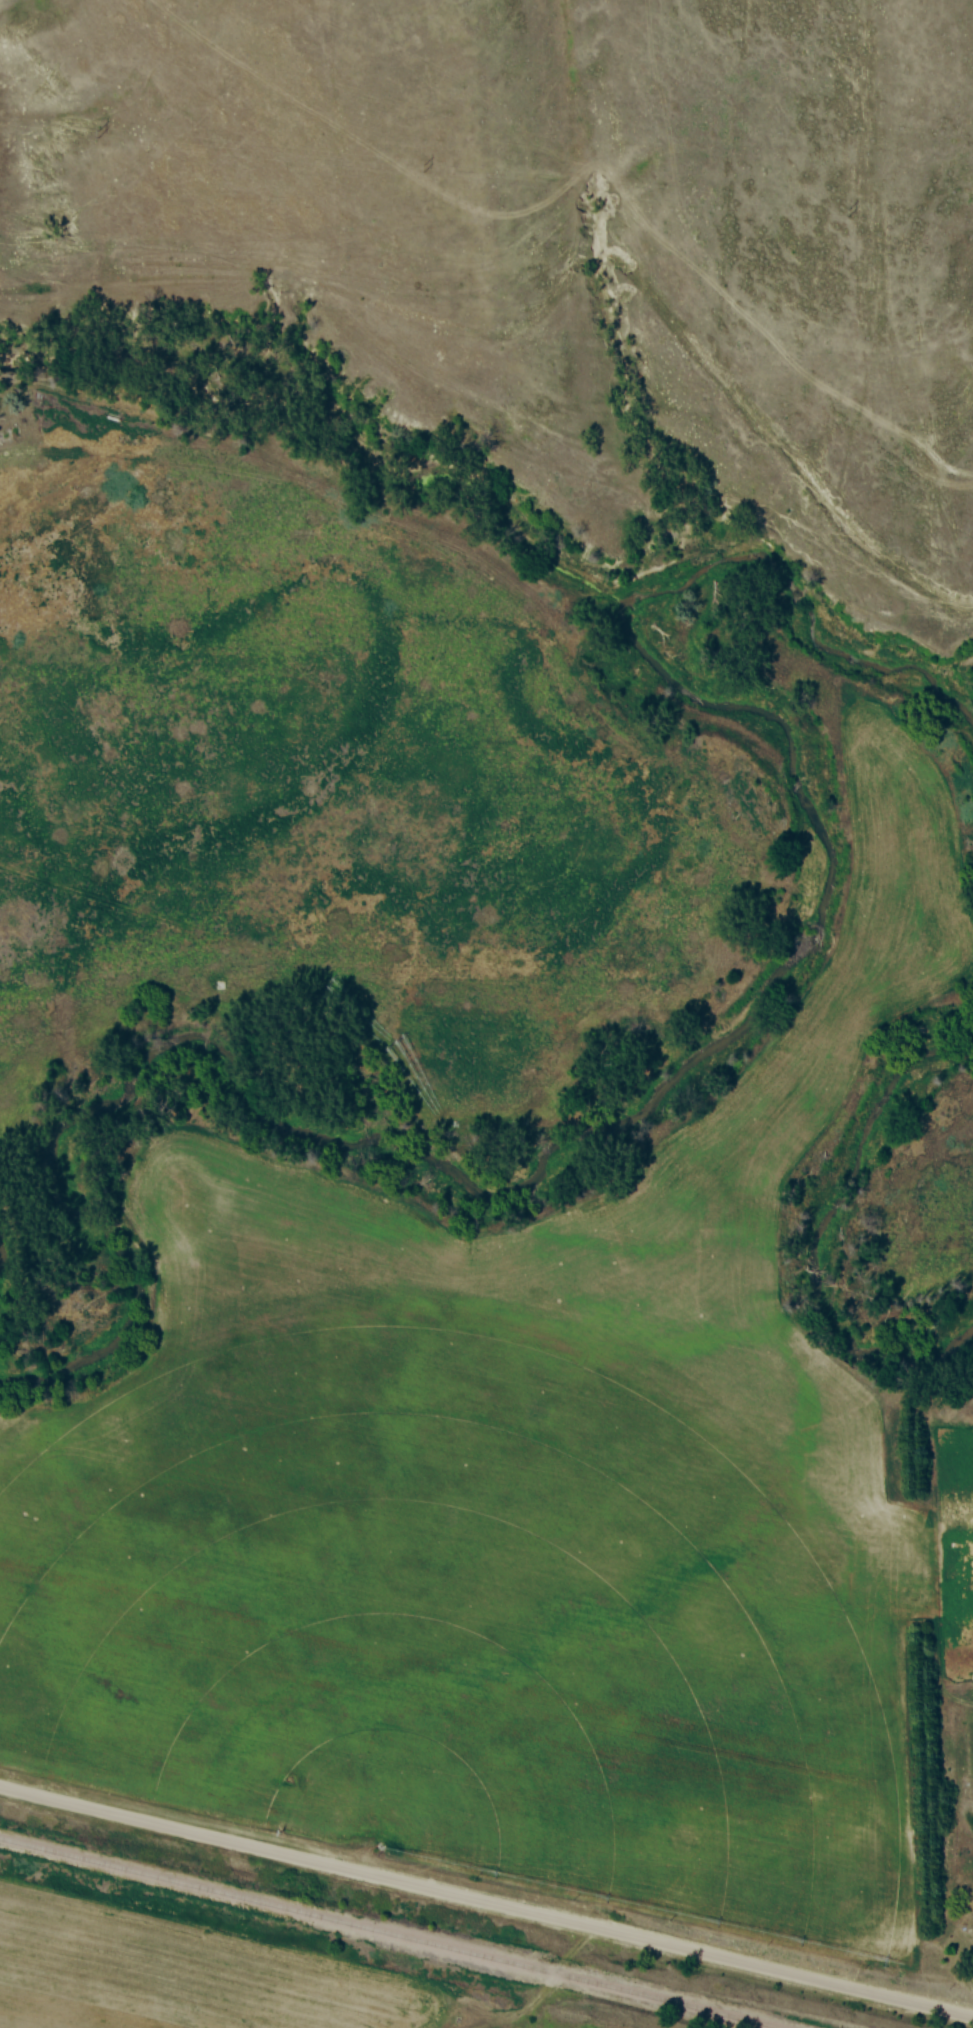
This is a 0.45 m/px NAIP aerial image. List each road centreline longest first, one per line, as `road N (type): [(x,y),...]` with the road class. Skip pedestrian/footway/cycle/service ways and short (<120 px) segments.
road 1 (residential): [(0,1787),(972,2020)]

